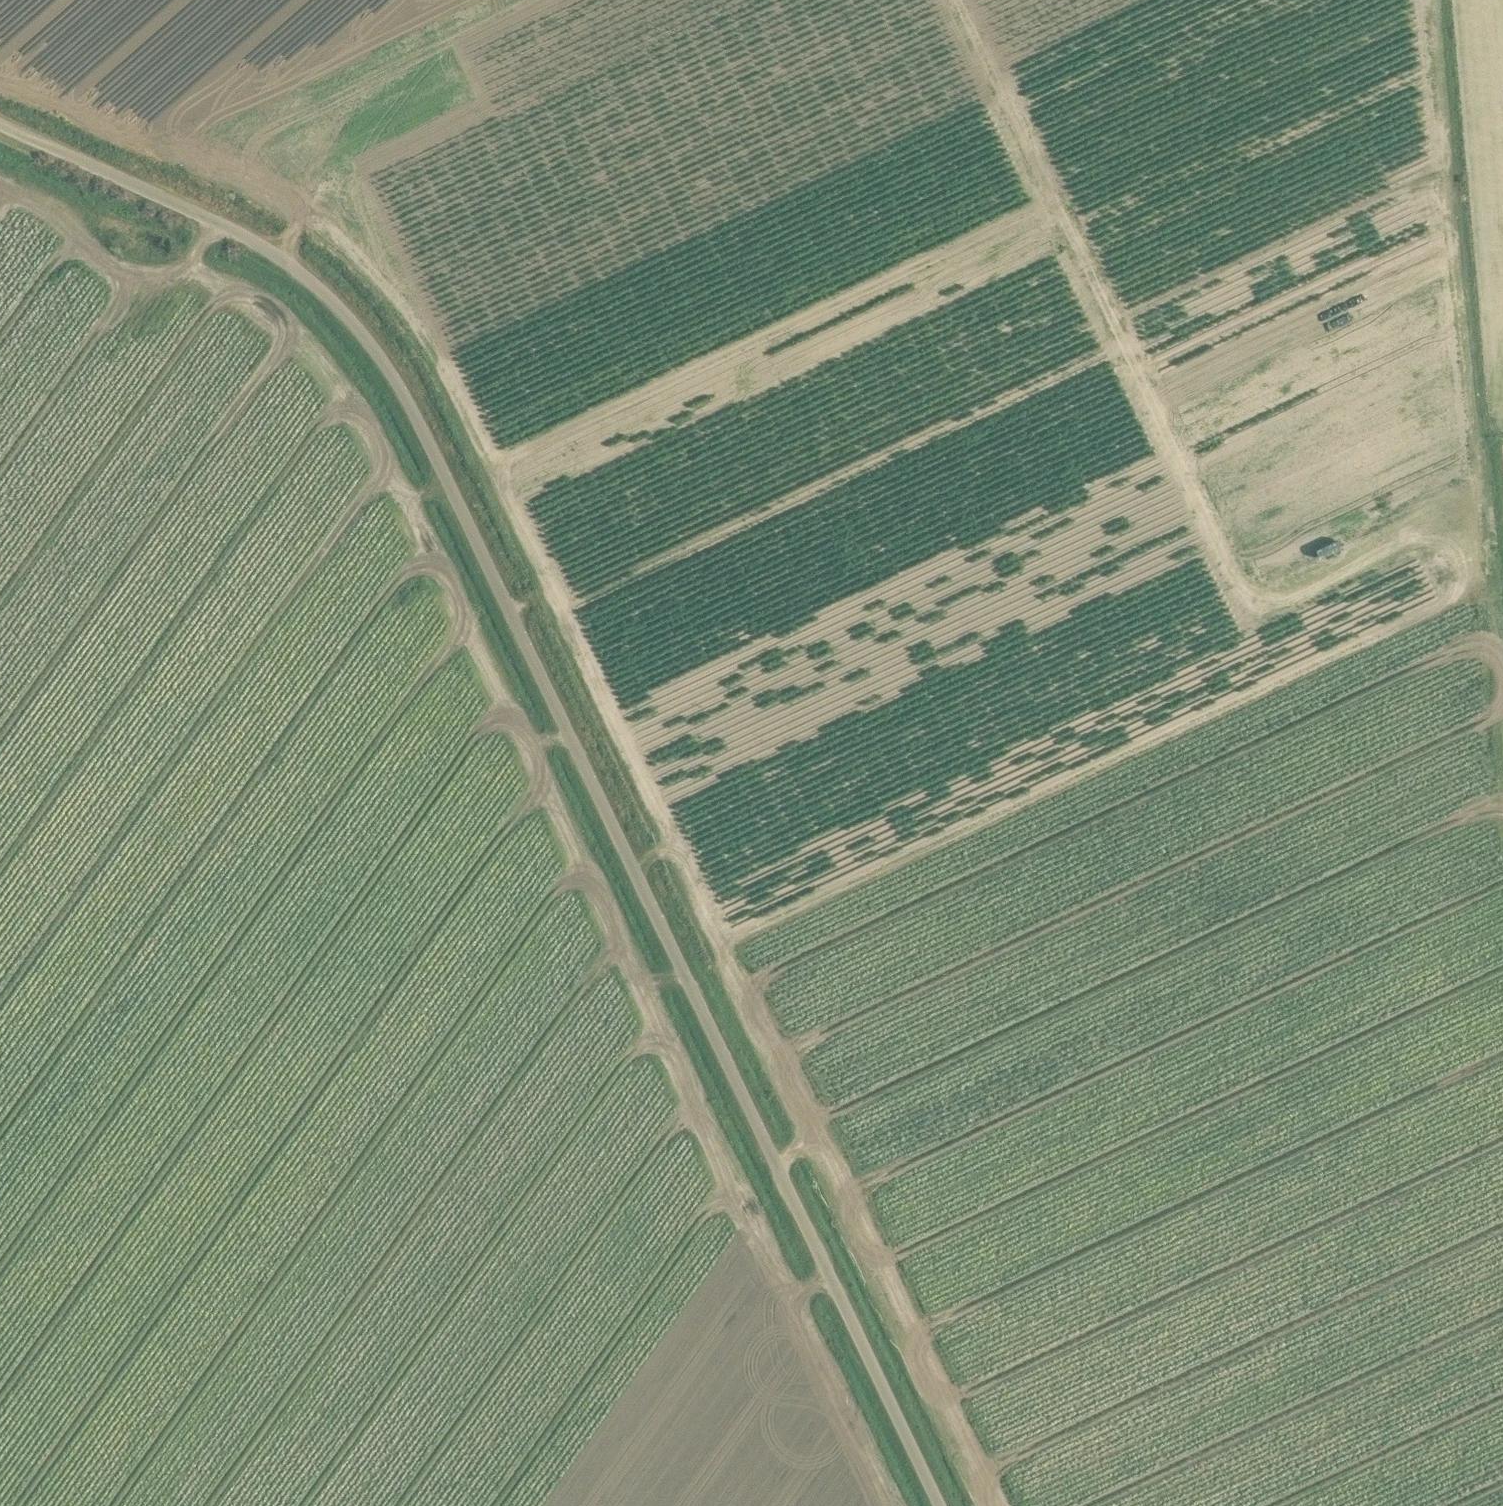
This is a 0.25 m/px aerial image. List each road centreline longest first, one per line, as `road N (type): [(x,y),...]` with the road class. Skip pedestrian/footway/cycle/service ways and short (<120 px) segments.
road 1 (unclassified): [(942,1505),(407,396),(358,329),(285,256),(0,124)]

